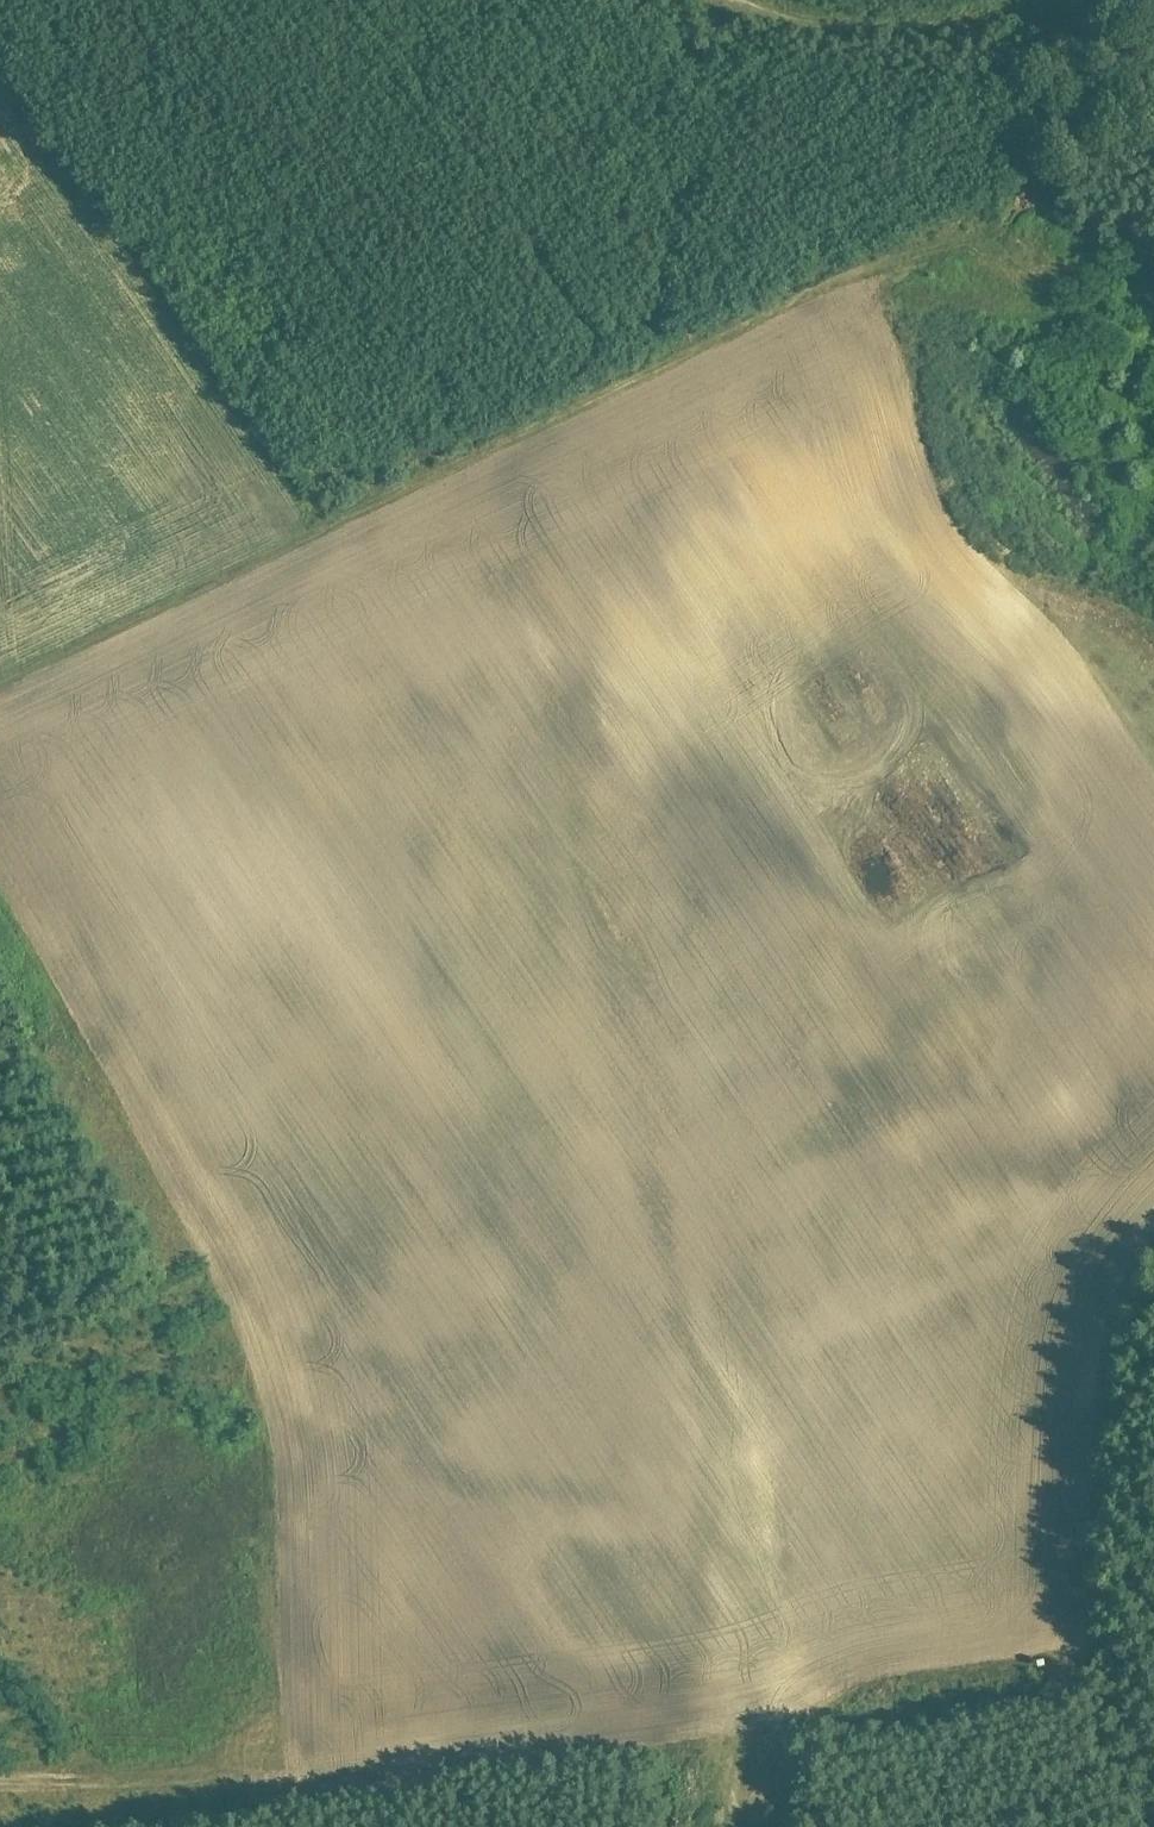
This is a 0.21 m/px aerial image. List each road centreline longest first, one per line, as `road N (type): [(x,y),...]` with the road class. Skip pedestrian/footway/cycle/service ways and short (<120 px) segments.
road 1 (track): [(1153,631),(1128,601),(1018,591),(940,429),(849,282),(0,700)]
road 2 (track): [(721,1714),(765,1715),(772,1538),(740,1369),(1153,1102)]
road 3 (track): [(720,1826),(721,1714),(388,1758),(263,1752),(173,1786),(0,1780)]
road 4 (track): [(1068,0),(994,28),(782,16),(757,0)]

